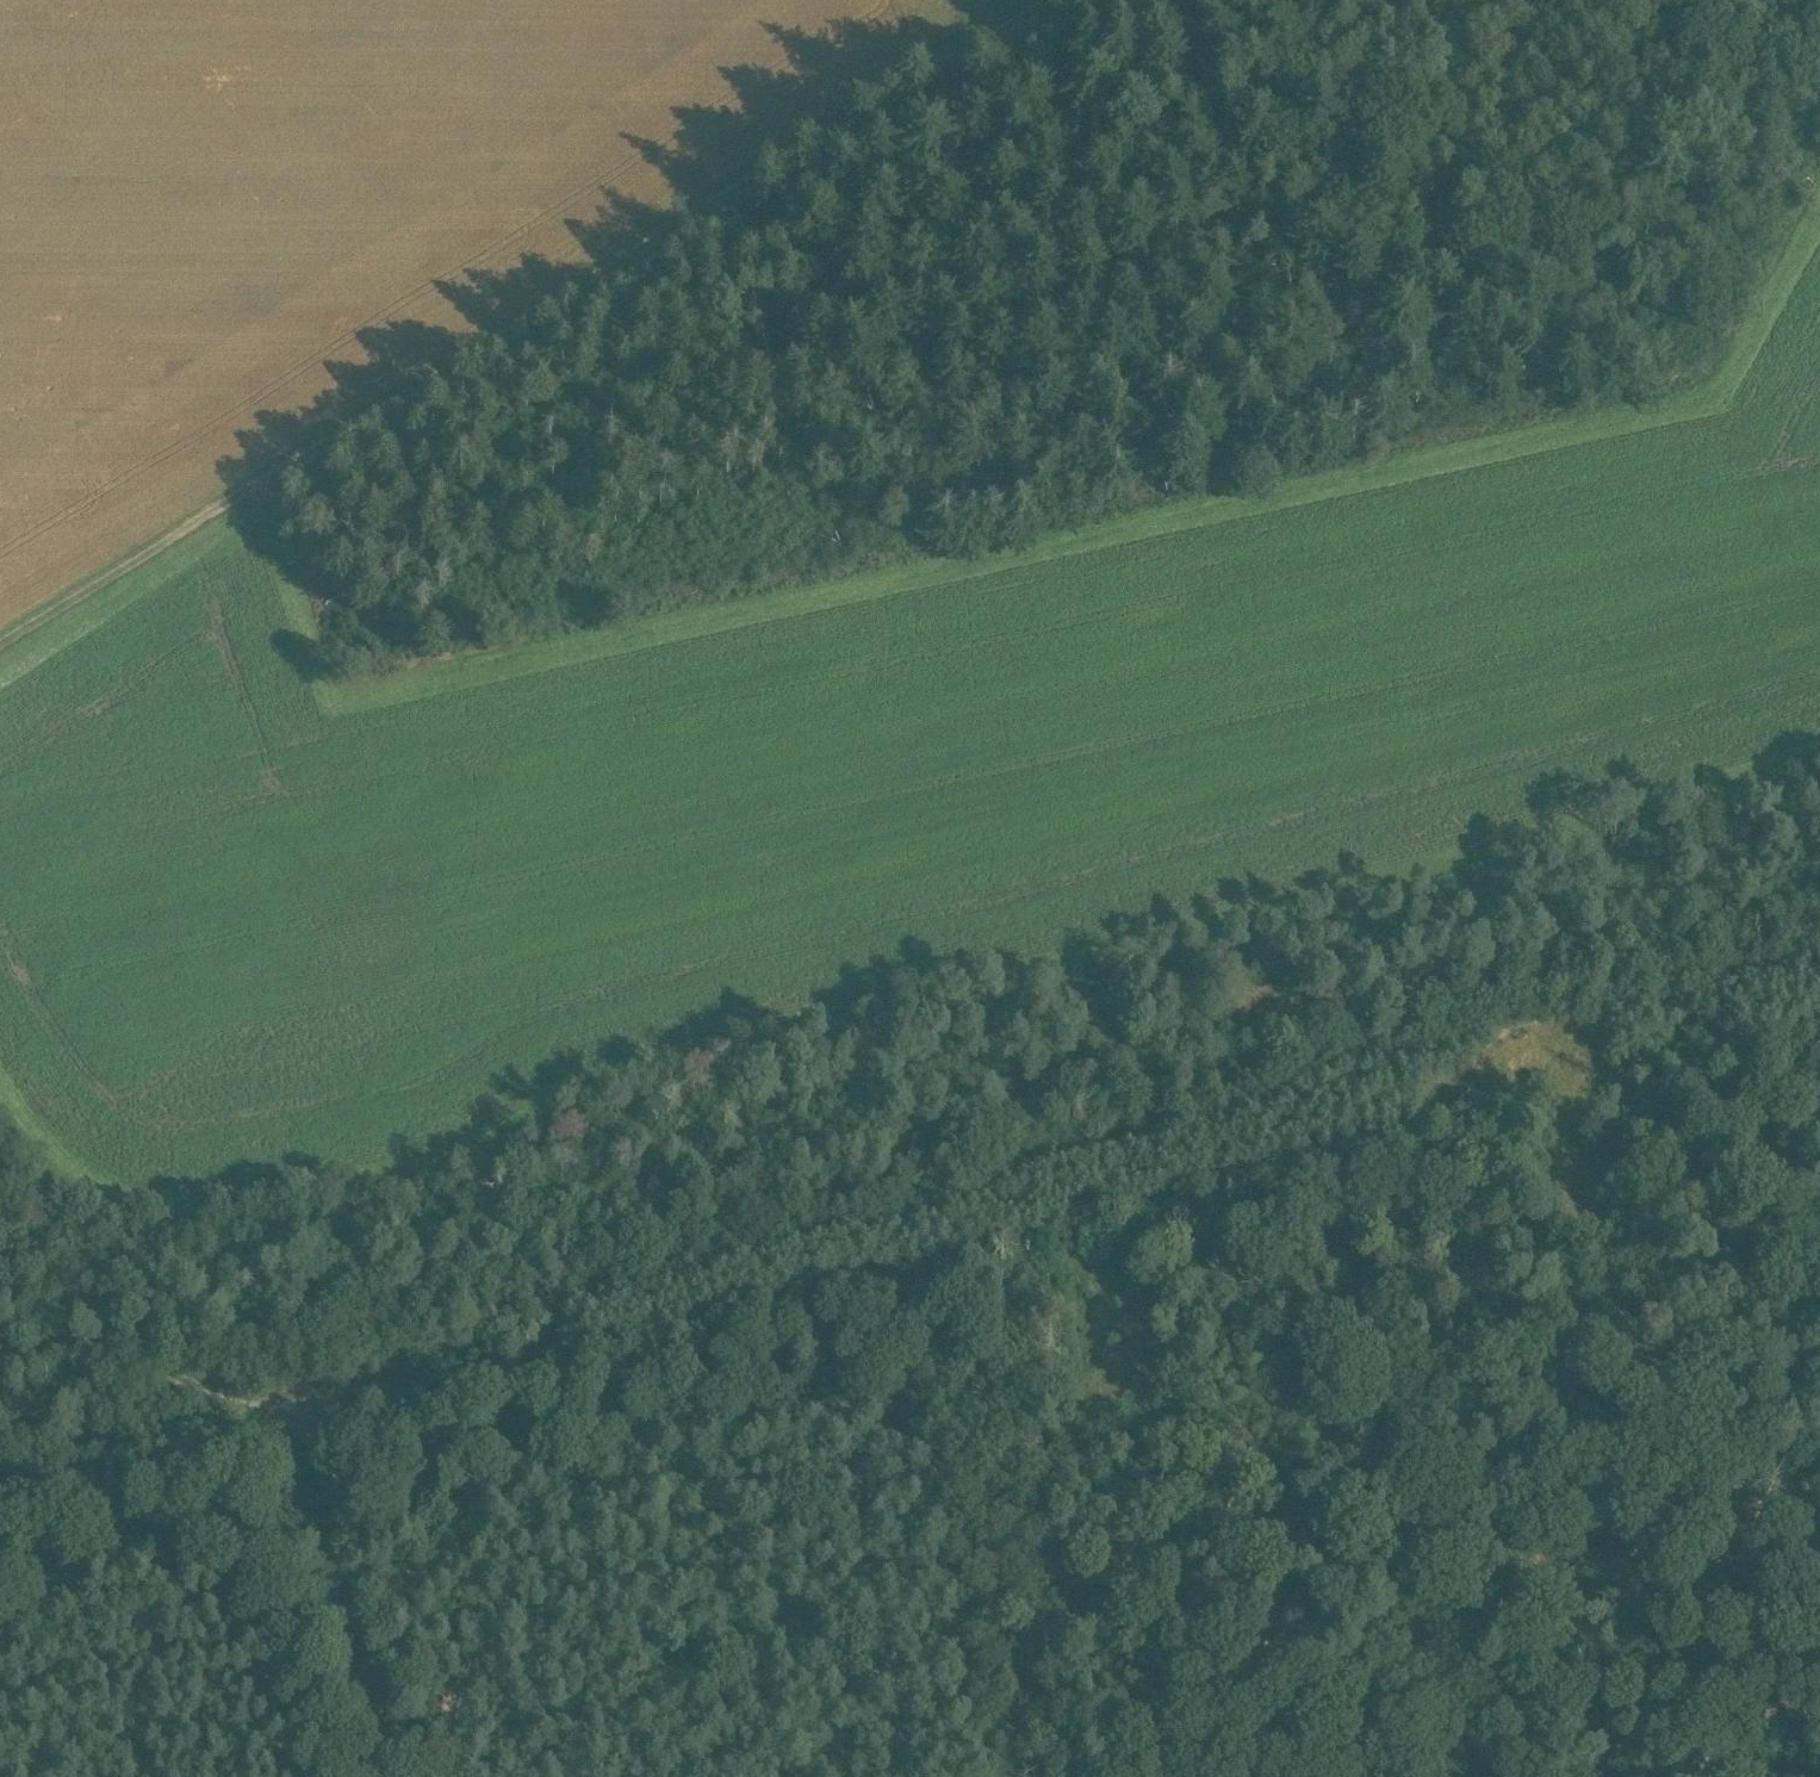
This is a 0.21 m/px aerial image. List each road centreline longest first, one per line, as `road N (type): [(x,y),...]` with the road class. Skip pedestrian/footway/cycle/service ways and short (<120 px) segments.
road 1 (track): [(0,649),(875,101),(1056,0)]
road 2 (track): [(1031,1776),(976,1492),(904,1420),(867,1406),(794,1405),(520,1480),(328,1520)]
road 3 (track): [(328,1520),(305,1437),(276,1417),(165,1374),(0,1292)]
road 4 (track): [(391,1776),(328,1520)]

